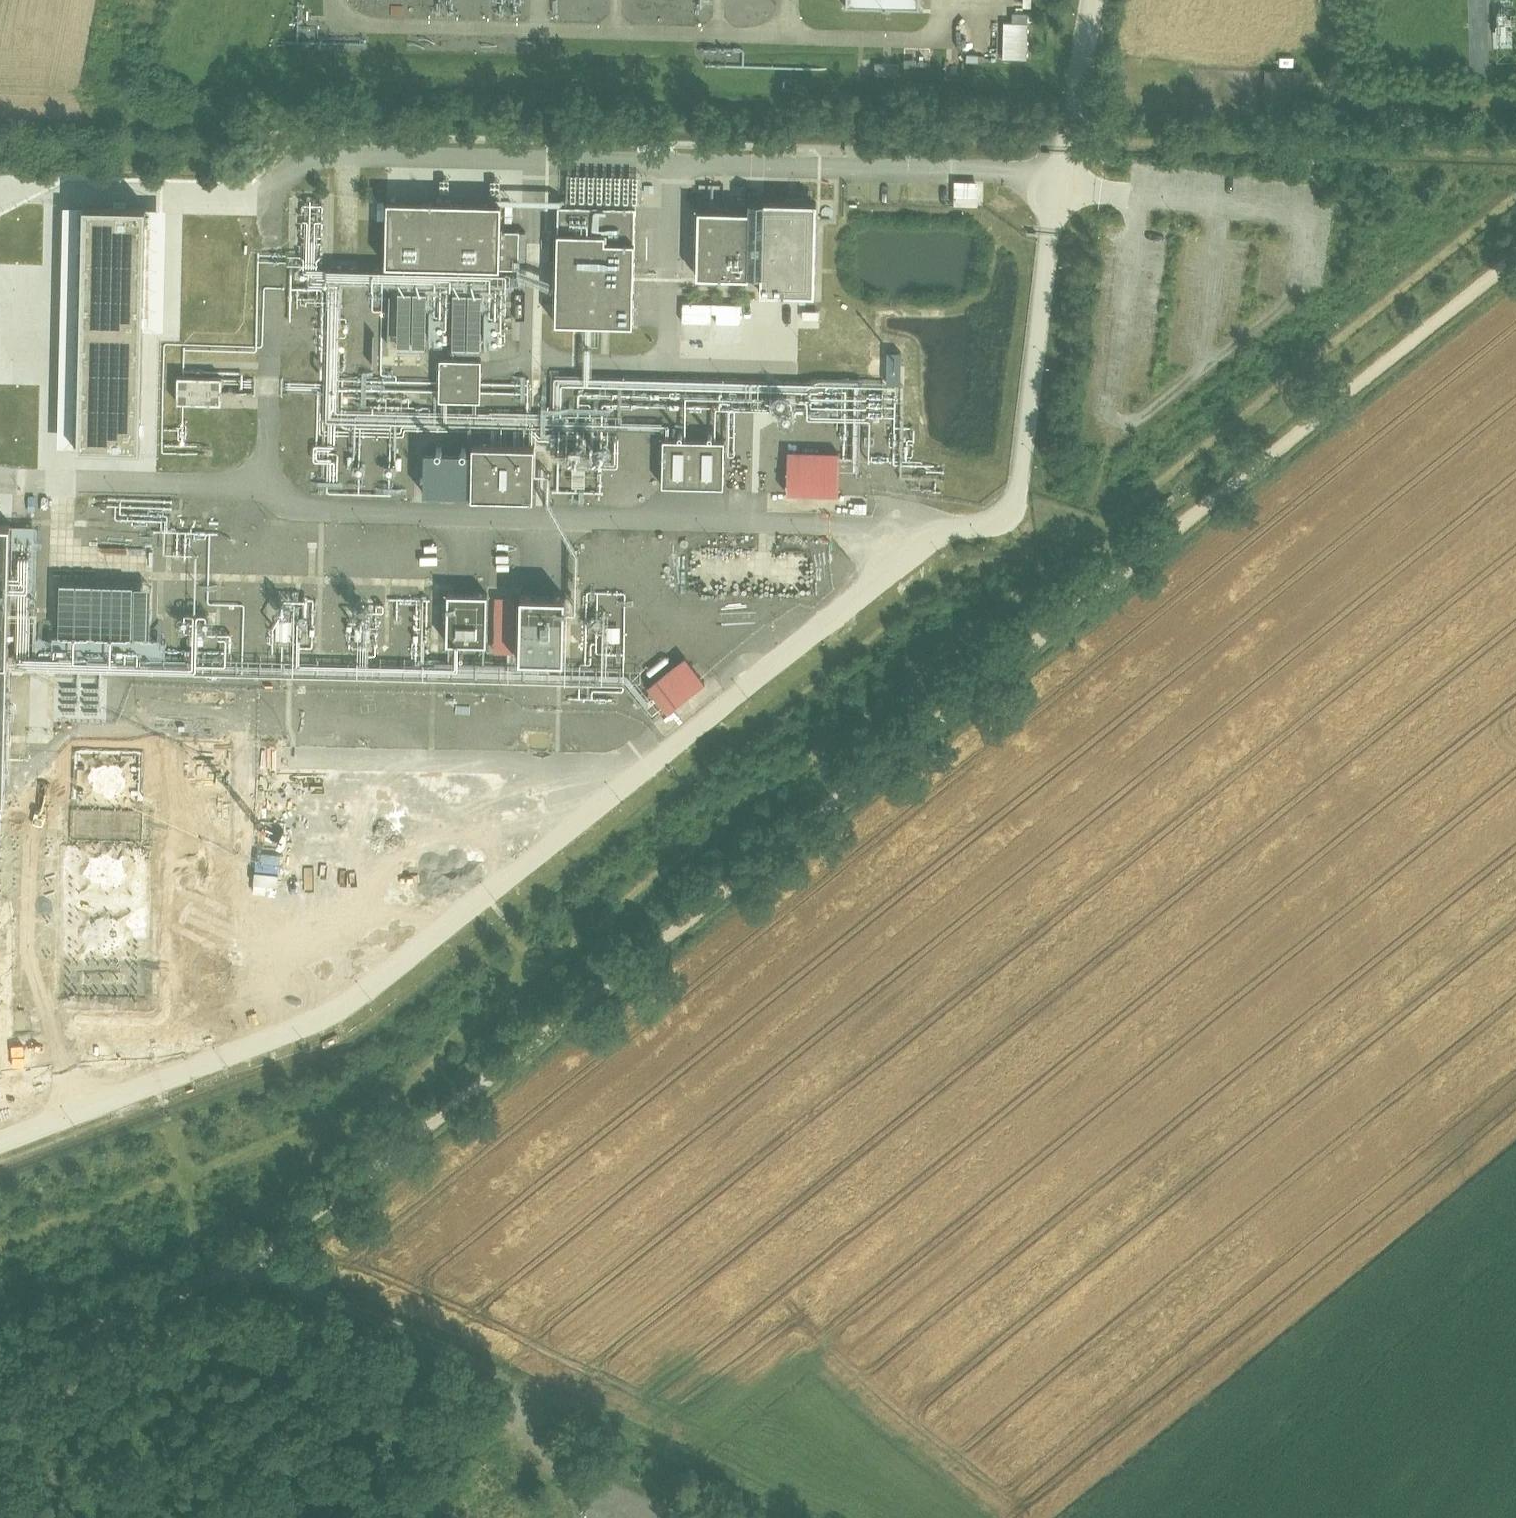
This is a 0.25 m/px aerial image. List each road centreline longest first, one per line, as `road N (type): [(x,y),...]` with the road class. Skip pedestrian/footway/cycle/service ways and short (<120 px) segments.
road 1 (track): [(0,1356),(221,1272),(1515,253)]

